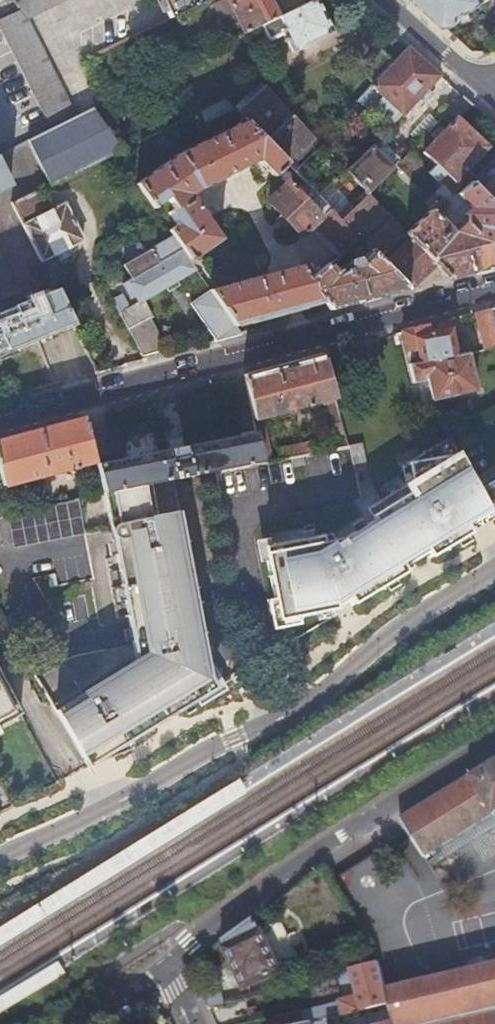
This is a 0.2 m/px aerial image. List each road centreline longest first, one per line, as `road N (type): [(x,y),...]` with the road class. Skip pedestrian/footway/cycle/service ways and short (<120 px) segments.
road 1 (residential): [(494,570),(401,628),(303,707),(0,861)]
road 2 (residential): [(0,424),(494,293)]
road 3 (residential): [(164,966),(305,858),(494,744)]
road 4 (residential): [(480,84),(387,0)]

